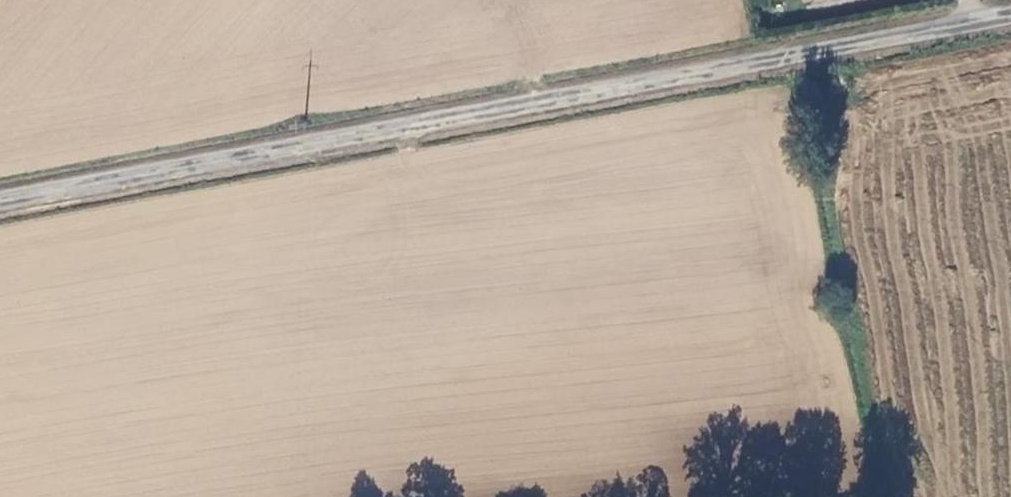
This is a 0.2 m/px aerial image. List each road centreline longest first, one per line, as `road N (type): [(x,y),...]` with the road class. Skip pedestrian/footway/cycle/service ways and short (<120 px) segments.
road 1 (unclassified): [(1010,15),(0,201)]

